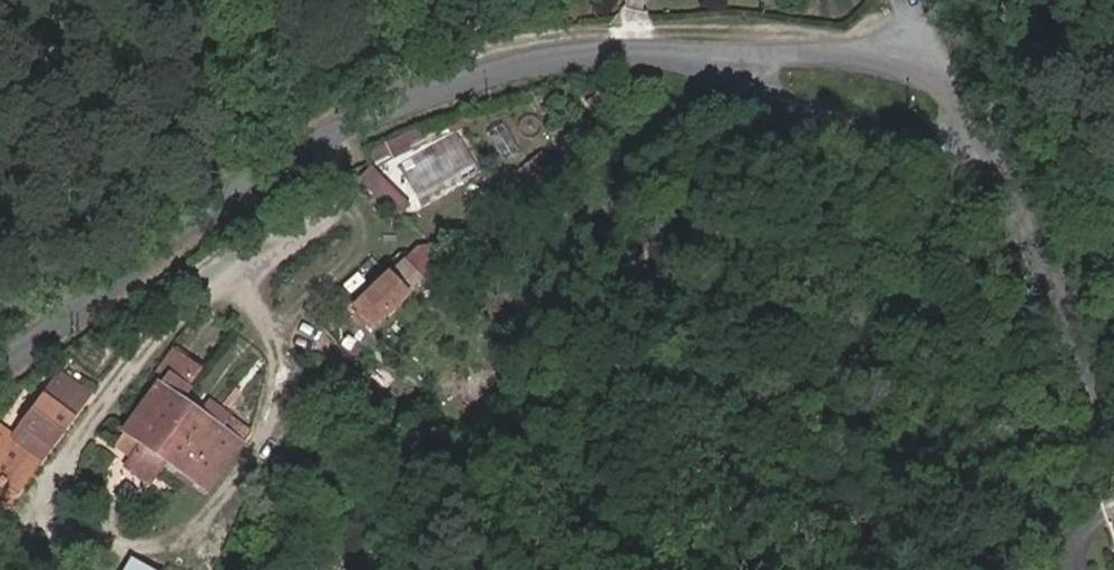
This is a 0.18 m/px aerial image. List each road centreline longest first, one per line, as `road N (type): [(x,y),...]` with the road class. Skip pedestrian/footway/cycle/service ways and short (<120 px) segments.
road 1 (residential): [(643,51),(533,60),(325,133),(0,372)]
road 2 (residential): [(999,177),(946,87),(902,61),(643,51)]
road 3 (residential): [(643,51),(999,177)]
road 4 (residential): [(1113,454),(999,177)]

